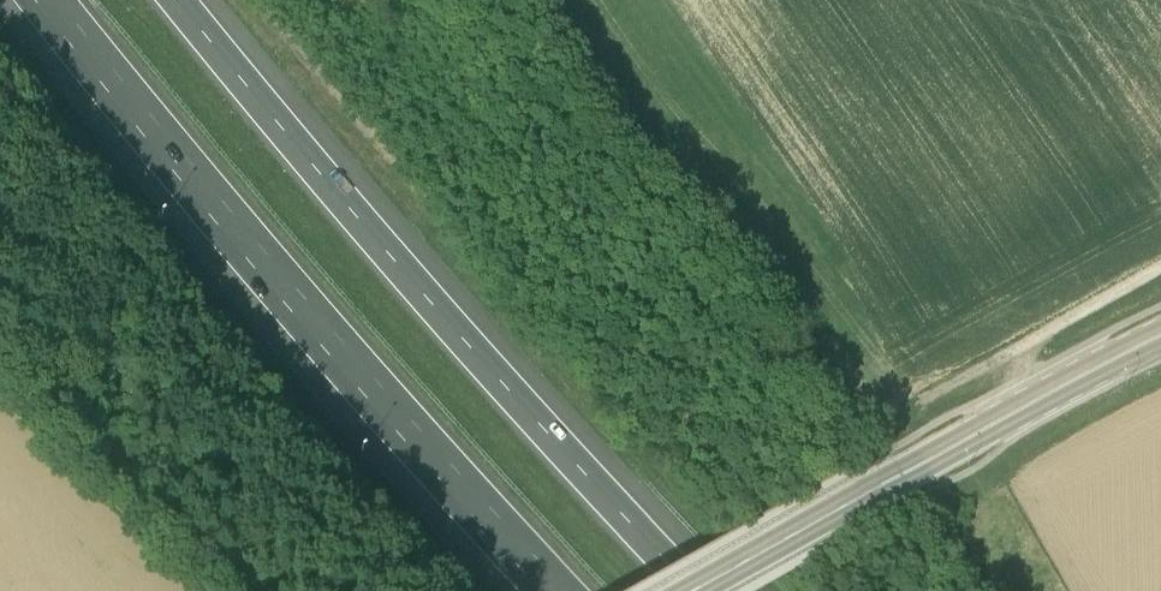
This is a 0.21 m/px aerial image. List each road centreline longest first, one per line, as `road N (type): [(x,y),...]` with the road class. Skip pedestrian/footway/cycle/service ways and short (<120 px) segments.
road 1 (motorway): [(710,590),(583,464),(385,243),(188,0)]
road 2 (motorway): [(41,0),(133,121),(554,590)]
road 3 (tertiary): [(699,590),(1160,338)]

